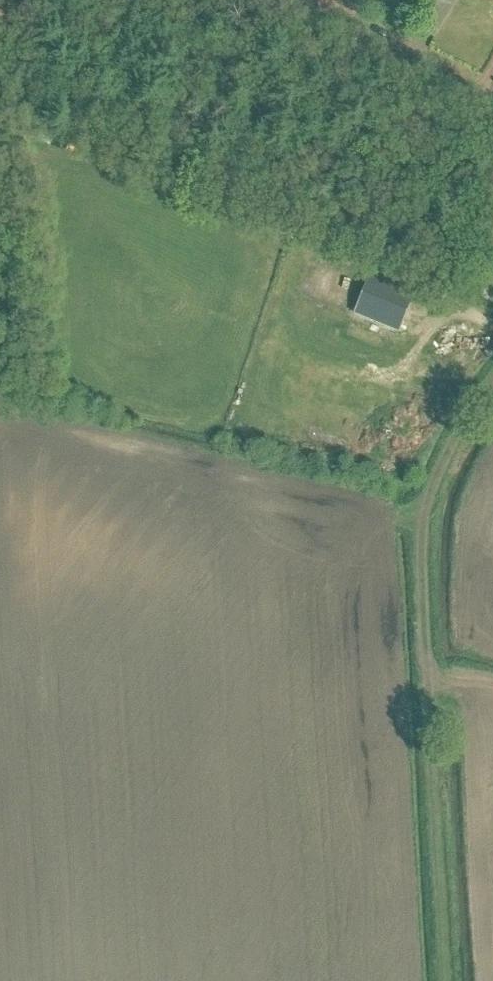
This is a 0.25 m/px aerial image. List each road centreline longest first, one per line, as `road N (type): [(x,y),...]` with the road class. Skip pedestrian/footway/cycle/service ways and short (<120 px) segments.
road 1 (unclassified): [(492,112),(268,0)]

